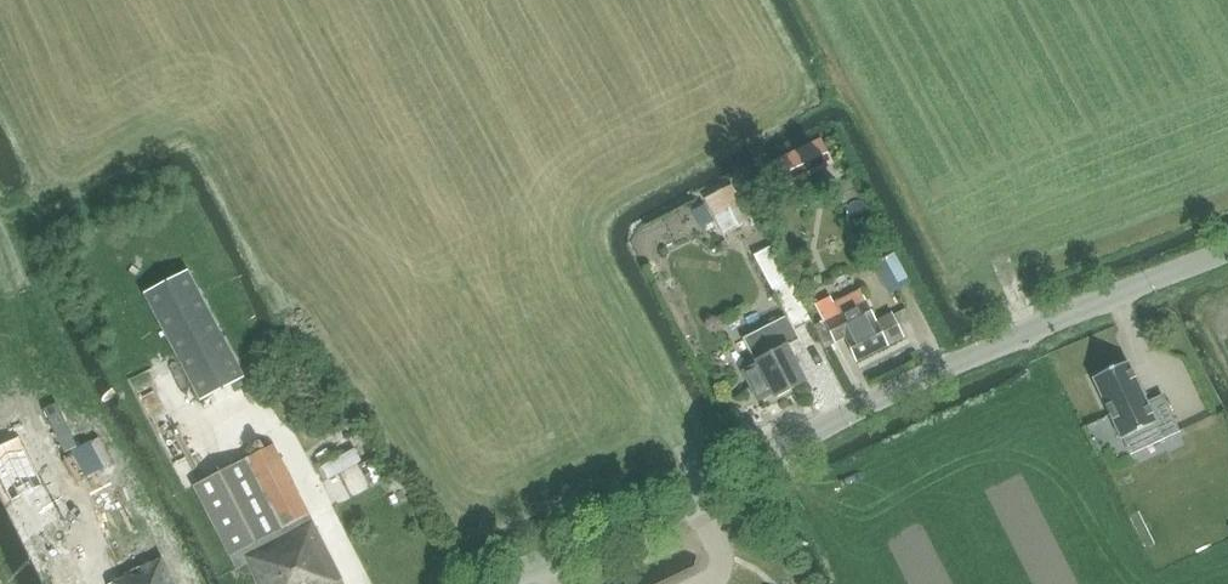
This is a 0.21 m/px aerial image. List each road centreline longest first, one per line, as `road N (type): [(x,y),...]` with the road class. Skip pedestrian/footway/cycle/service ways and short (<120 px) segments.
road 1 (tertiary): [(477,583),(1092,309),(1227,257)]

